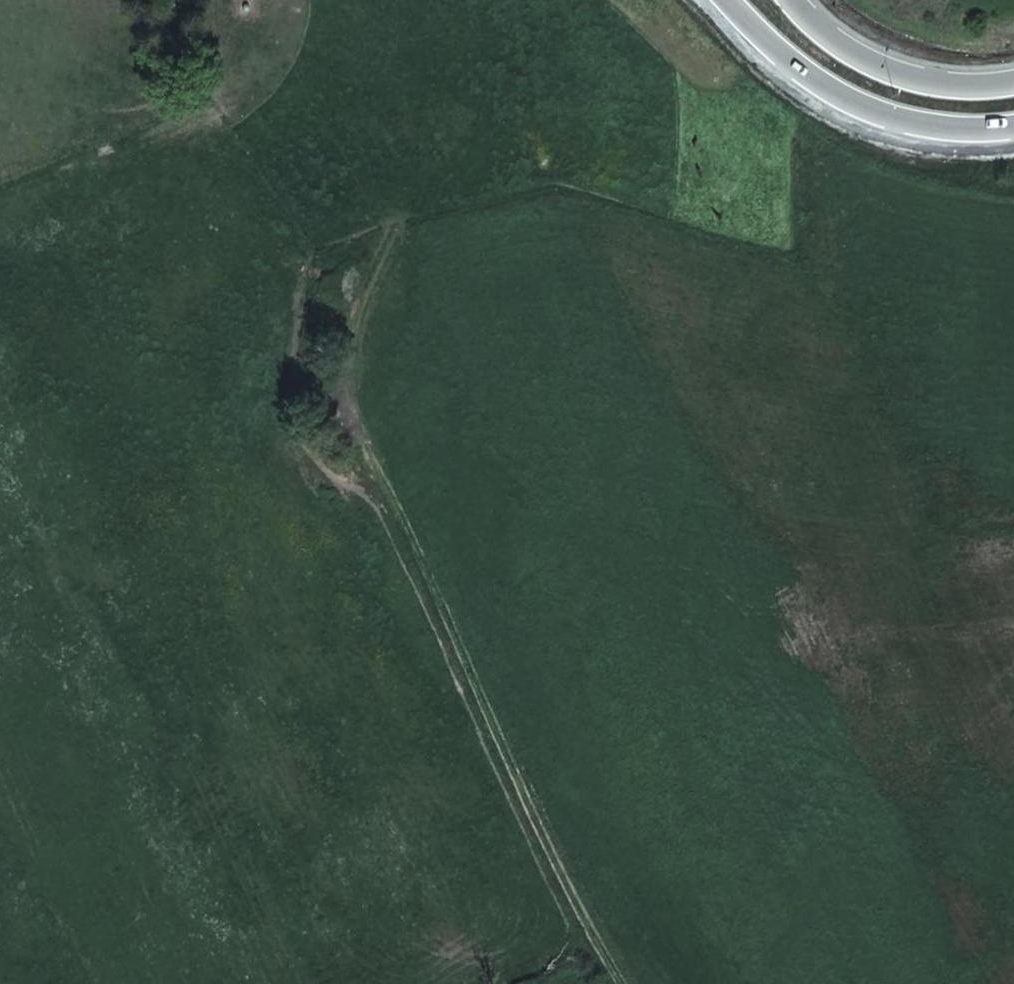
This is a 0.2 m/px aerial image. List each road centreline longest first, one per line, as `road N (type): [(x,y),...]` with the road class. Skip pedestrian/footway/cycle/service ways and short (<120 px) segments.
road 1 (track): [(632,983),(468,669),(392,494),(356,402),(350,324),(362,257),(342,259)]
road 2 (trunk): [(727,0),(841,102),(927,132),(1013,132)]
road 3 (trunk): [(1013,81),(938,89),(870,70),(819,32),(796,0)]

